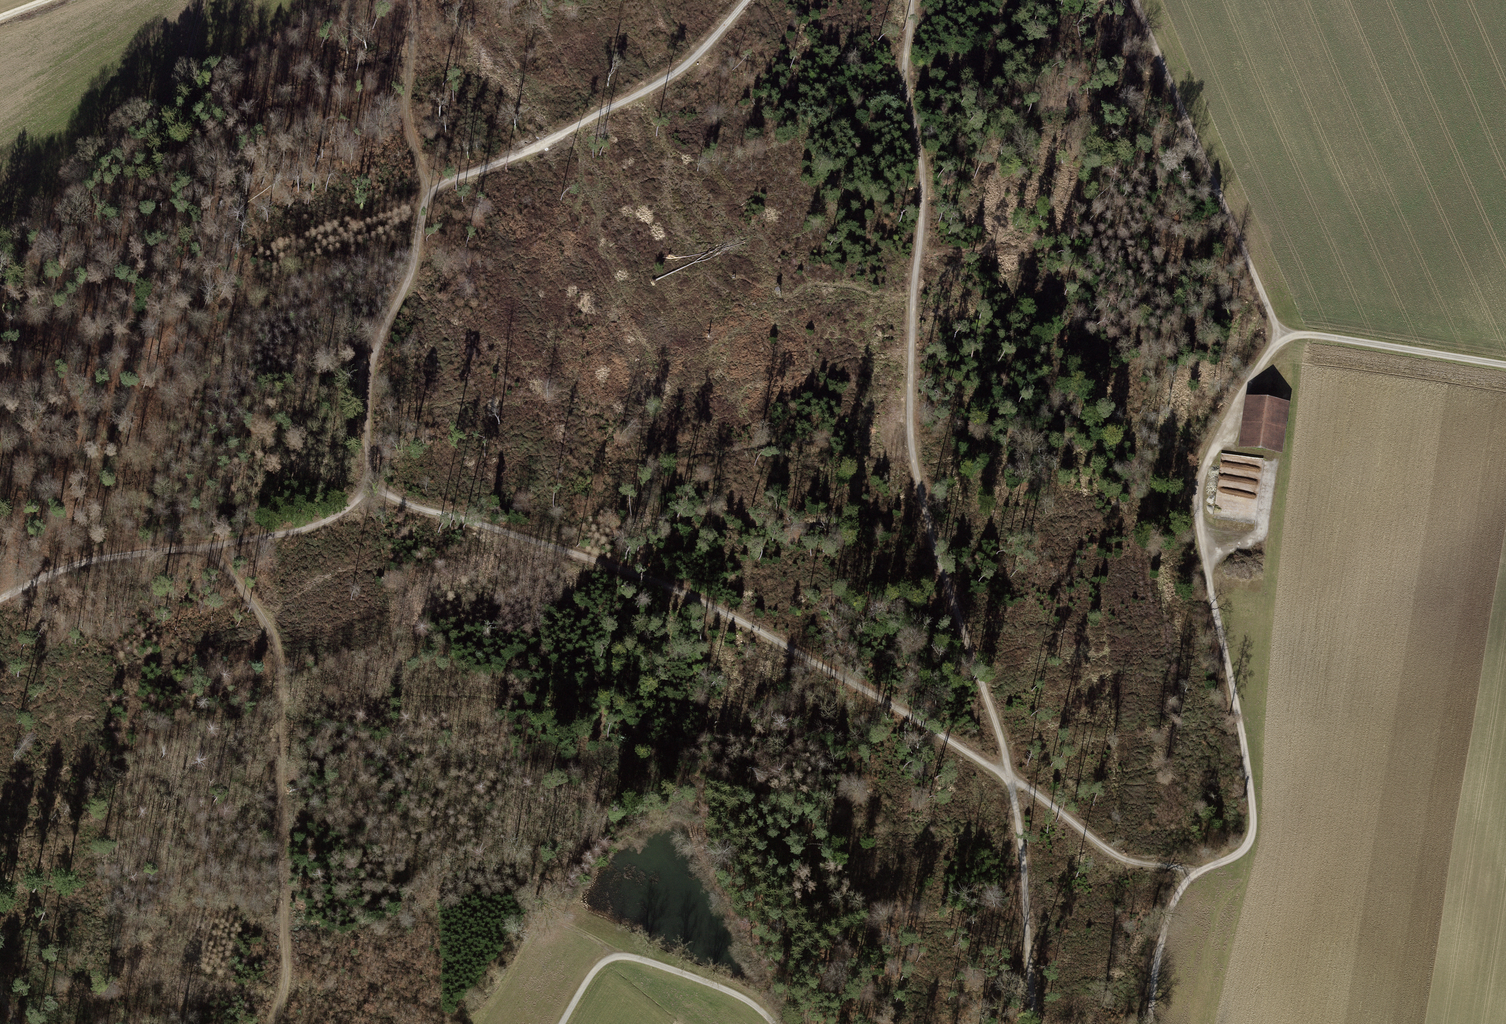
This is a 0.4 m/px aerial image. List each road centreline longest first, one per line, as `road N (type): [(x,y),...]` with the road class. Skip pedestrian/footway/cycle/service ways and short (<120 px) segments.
road 1 (track): [(913,0),(906,76),(924,184),(910,373),(913,443),(925,510),(1007,776),(1041,1023)]
road 2 (track): [(370,487),(607,563),(725,615),(1007,776),(1115,853),(1193,878)]
road 3 (track): [(1162,1023),(1155,960),(1161,913),(1193,878),(1238,856),(1257,825),(1263,749),(1201,563),(1195,503),(1223,429),(1285,333)]
road 4 (track): [(407,0),(409,115),(426,201),(414,267),(368,391),(370,487)]
road 5 (track): [(209,546),(276,651),(288,980)]
road 6 (track): [(0,842),(104,832),(145,836),(194,857),(248,909),(288,980),(272,1023)]
road 7 (track): [(0,600),(80,564),(303,529),(342,513),(370,487)]
road 8 (track): [(426,201),(676,75),(746,0)]
road 9 (track): [(1285,333),(1260,296),(1135,0)]
road 10 (track): [(0,399),(100,319),(249,246)]
road 11 (track): [(562,1023),(600,965),(627,956),(742,996),(773,1023)]
road 12 (track): [(1505,366),(1285,333)]
road 13 (track): [(627,956),(565,924),(547,924),(495,998)]
road 14 (track): [(75,191),(184,77)]

